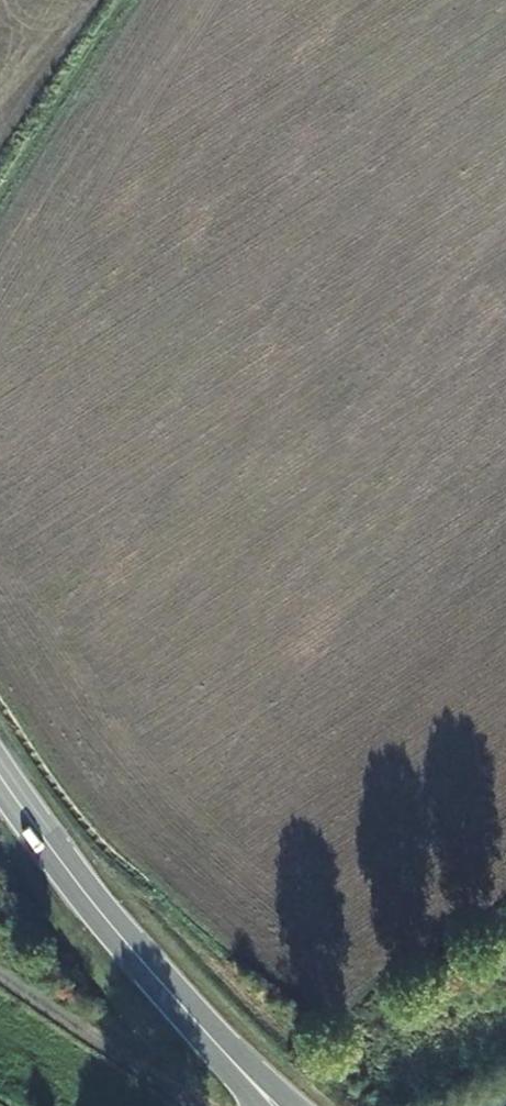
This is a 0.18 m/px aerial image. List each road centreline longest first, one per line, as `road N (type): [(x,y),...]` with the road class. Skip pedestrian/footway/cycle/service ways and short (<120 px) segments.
road 1 (primary): [(250,1080),(0,774)]

